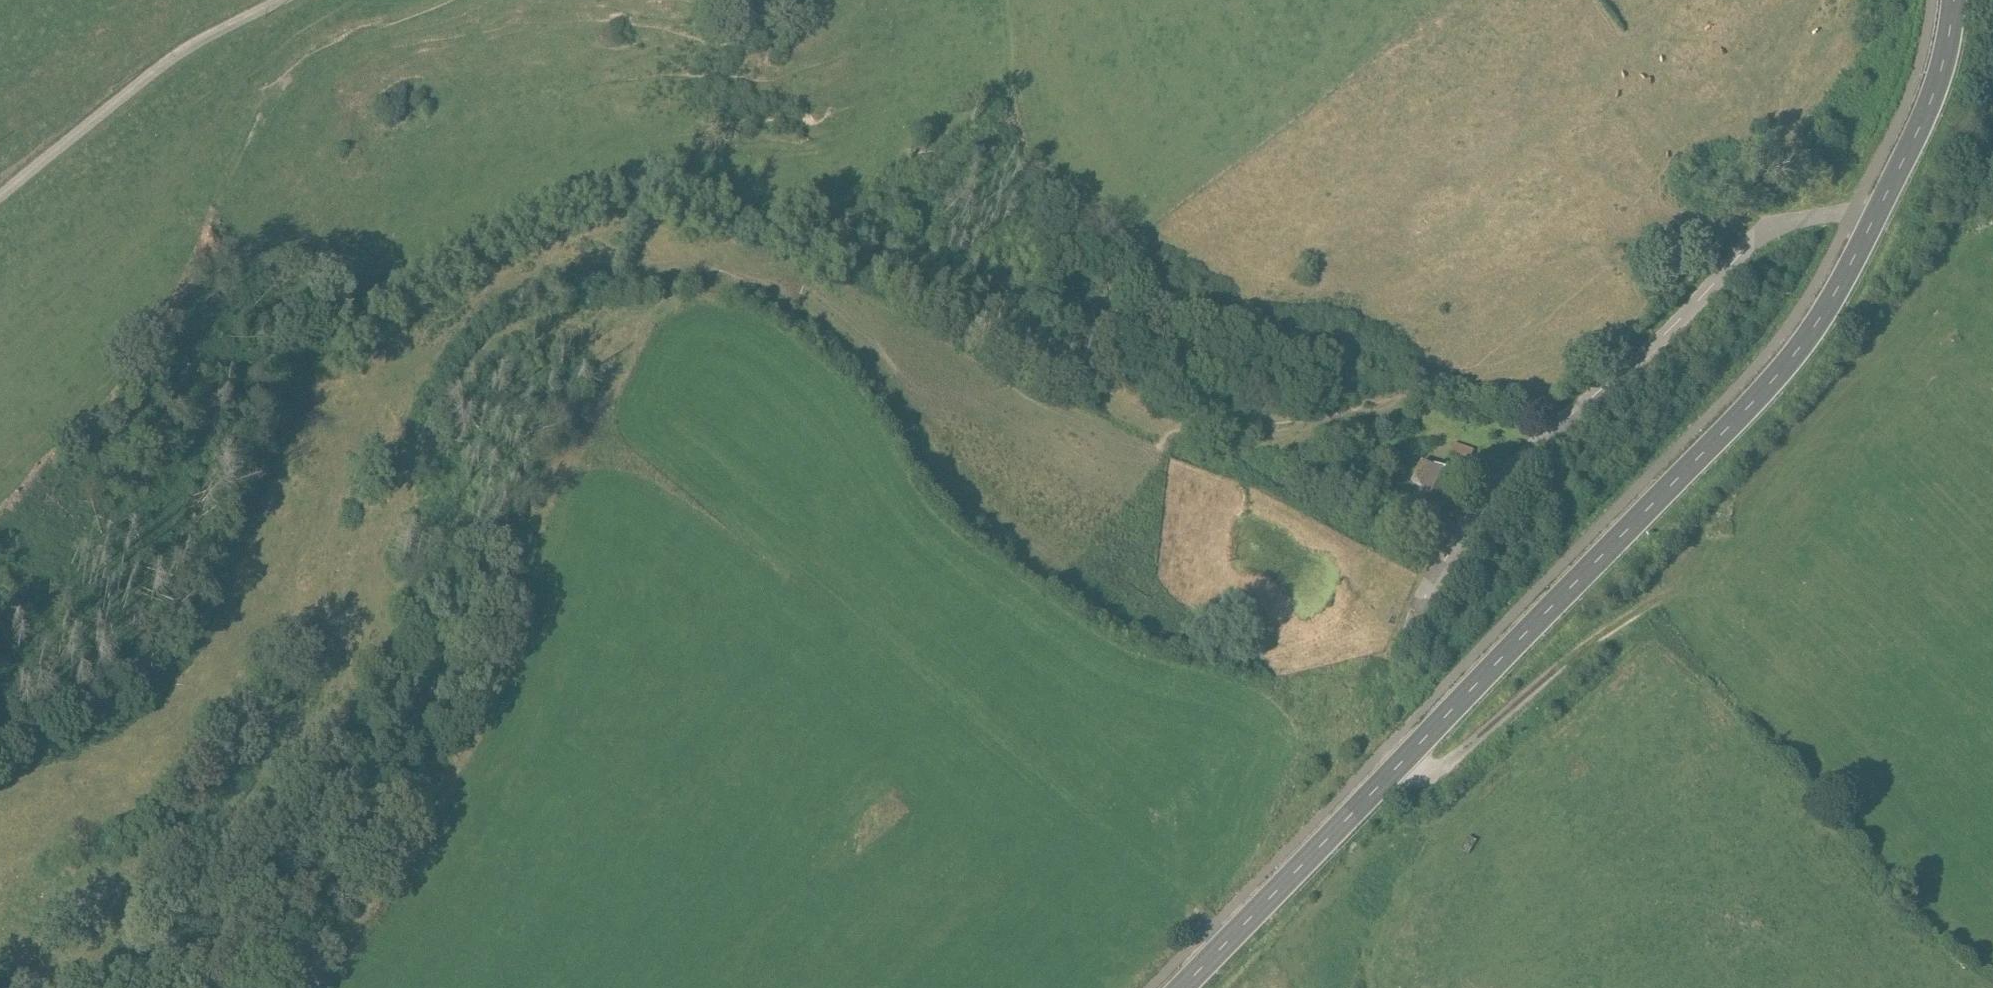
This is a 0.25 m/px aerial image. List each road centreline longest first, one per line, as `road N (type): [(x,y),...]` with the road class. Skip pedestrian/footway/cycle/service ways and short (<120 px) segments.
road 1 (tertiary): [(1180,987),(1709,453),(1792,358),(1841,287),(1925,120),(1954,0)]
road 2 (track): [(1641,608),(1578,648),(1438,774),(1402,764)]

